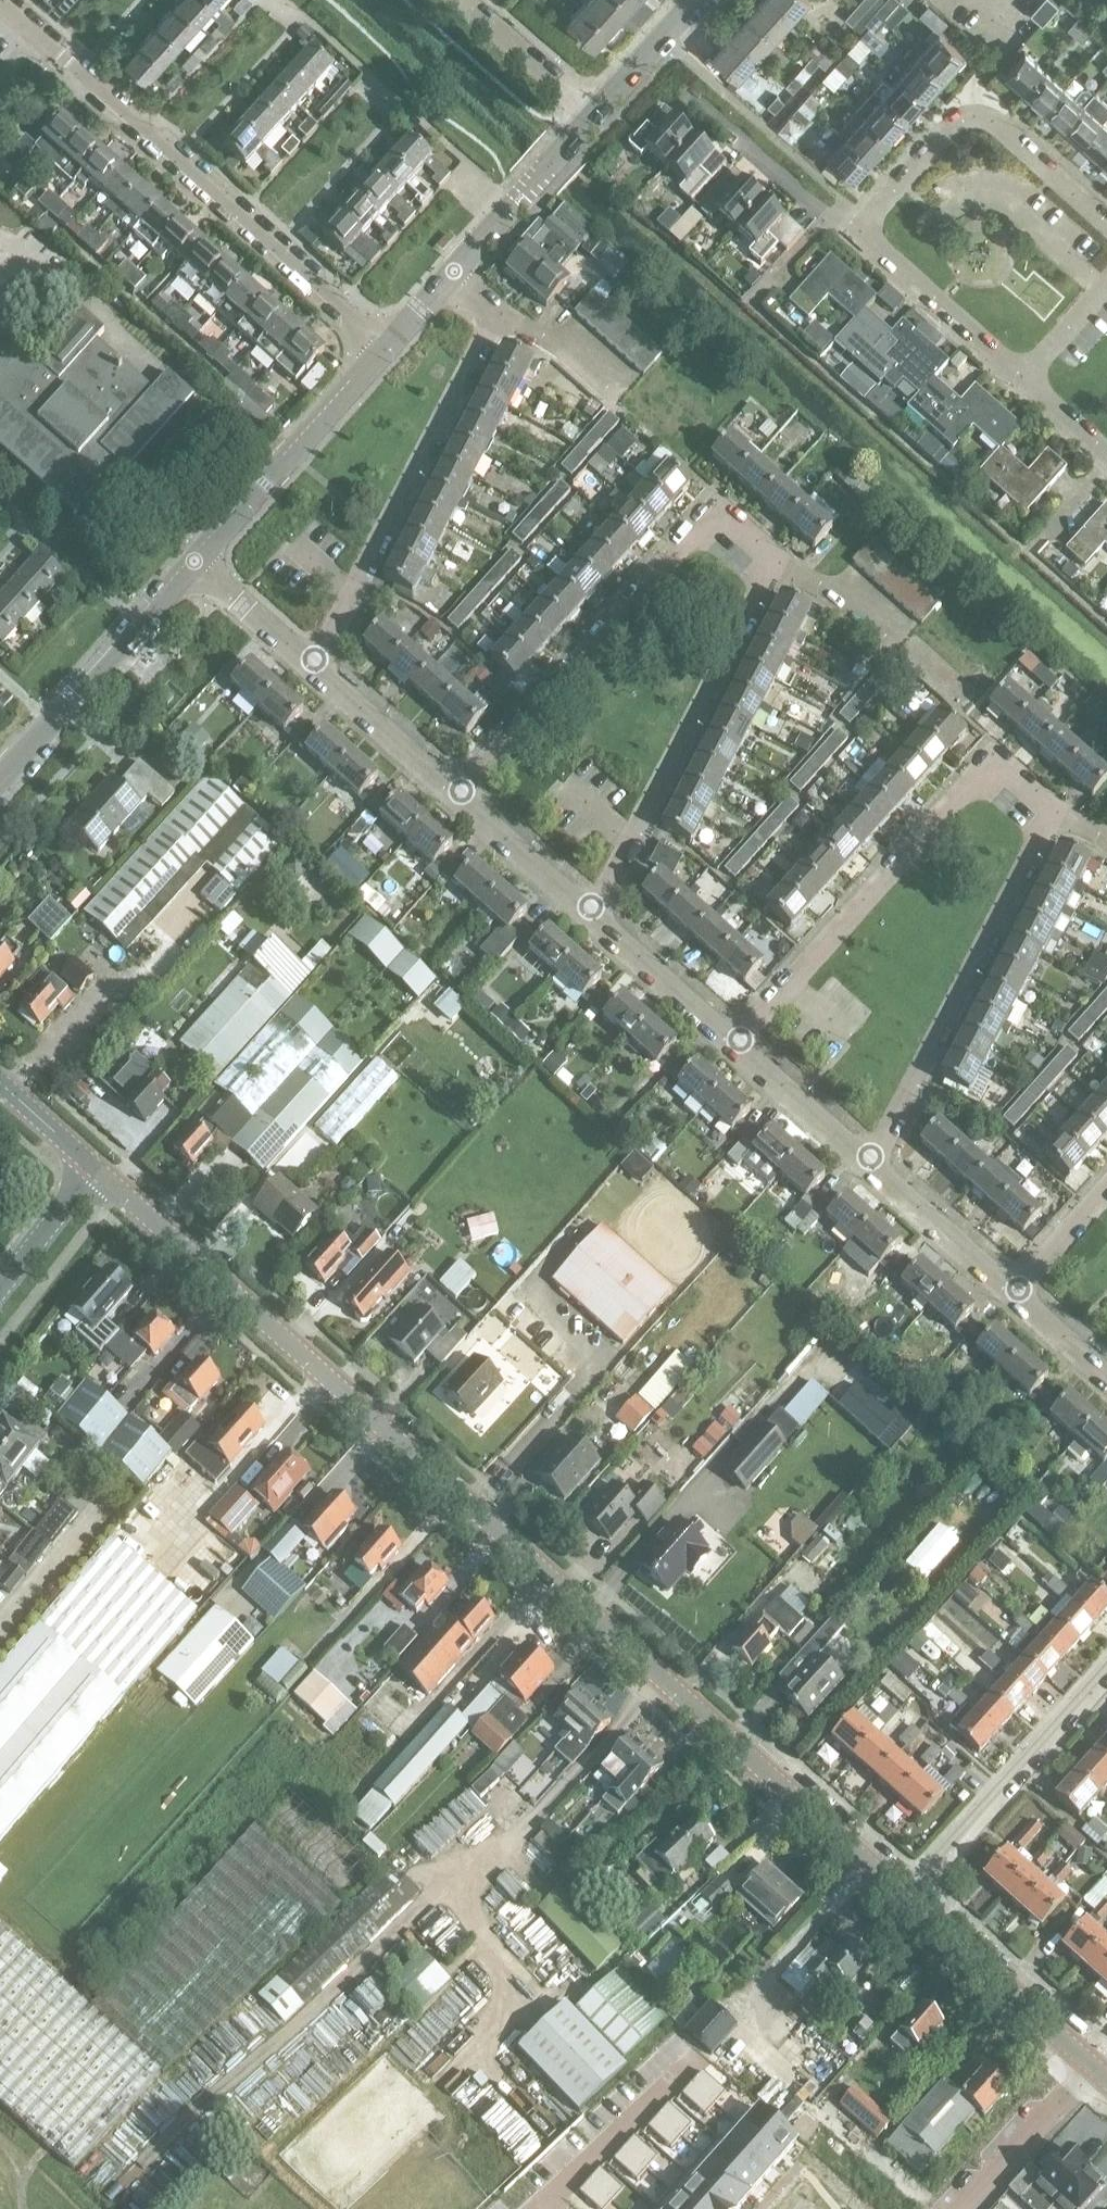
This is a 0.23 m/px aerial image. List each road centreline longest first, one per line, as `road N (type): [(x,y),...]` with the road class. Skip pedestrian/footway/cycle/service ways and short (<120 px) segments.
road 1 (tertiary): [(905,1894),(97,1170)]
road 2 (residential): [(598,914),(769,560),(746,528),(729,518),(708,520),(462,790)]
road 3 (residential): [(870,1160),(1049,807),(1000,769),(736,1038)]
road 4 (residential): [(1025,379),(876,245),(874,204),(965,108),(995,114),(1106,211)]
road 5 (residential): [(389,344),(0,3)]
road 6 (residential): [(320,663),(495,313),(455,267)]
road 7 (tertiary): [(0,781),(204,559)]
road 8 (residential): [(1106,1675),(905,1894)]
road 9 (tertiary): [(204,559),(389,344)]
road 10 (tertiary): [(1089,2062),(905,1894)]
road 11 (tertiary): [(455,267),(592,118)]
road 12 (residential): [(1089,2062),(957,2208)]
road 13 (residential): [(1013,1288),(870,1160)]
road 14 (residential): [(462,790),(320,663)]
road 15 (residential): [(736,1038),(598,914)]
road 16 (residential): [(598,914),(462,790)]
road 17 (residential): [(870,1160),(736,1038)]
road 18 (residential): [(592,118),(456,0)]
road 19 (tertiary): [(592,118),(653,35),(704,0)]
road 20 (residential): [(320,663),(204,559)]
road 21 (residential): [(0,1287),(97,1170)]
road 22 (residential): [(1013,1288),(1106,1188)]
road 23 (tertiary): [(97,1170),(0,1083)]
road 24 (residential): [(1106,1374),(1013,1288)]
road 25 (residential): [(1025,379),(1106,285)]

